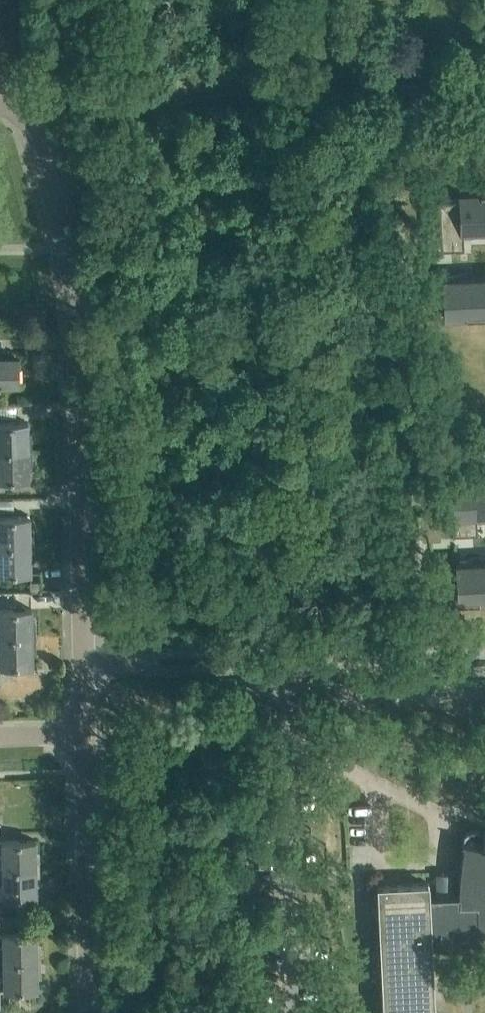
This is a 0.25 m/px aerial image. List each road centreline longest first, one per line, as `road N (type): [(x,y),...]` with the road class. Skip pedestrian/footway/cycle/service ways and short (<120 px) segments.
road 1 (residential): [(78,662),(74,287),(31,123)]
road 2 (residential): [(284,1012),(301,955),(284,884),(284,660)]
road 3 (unclassified): [(324,84),(289,92),(241,88),(96,98),(31,123)]
road 4 (residential): [(87,1012),(79,735)]
road 5 (residential): [(78,662),(284,660)]
road 6 (unclassified): [(484,77),(324,84)]
road 7 (residential): [(284,660),(422,662)]

